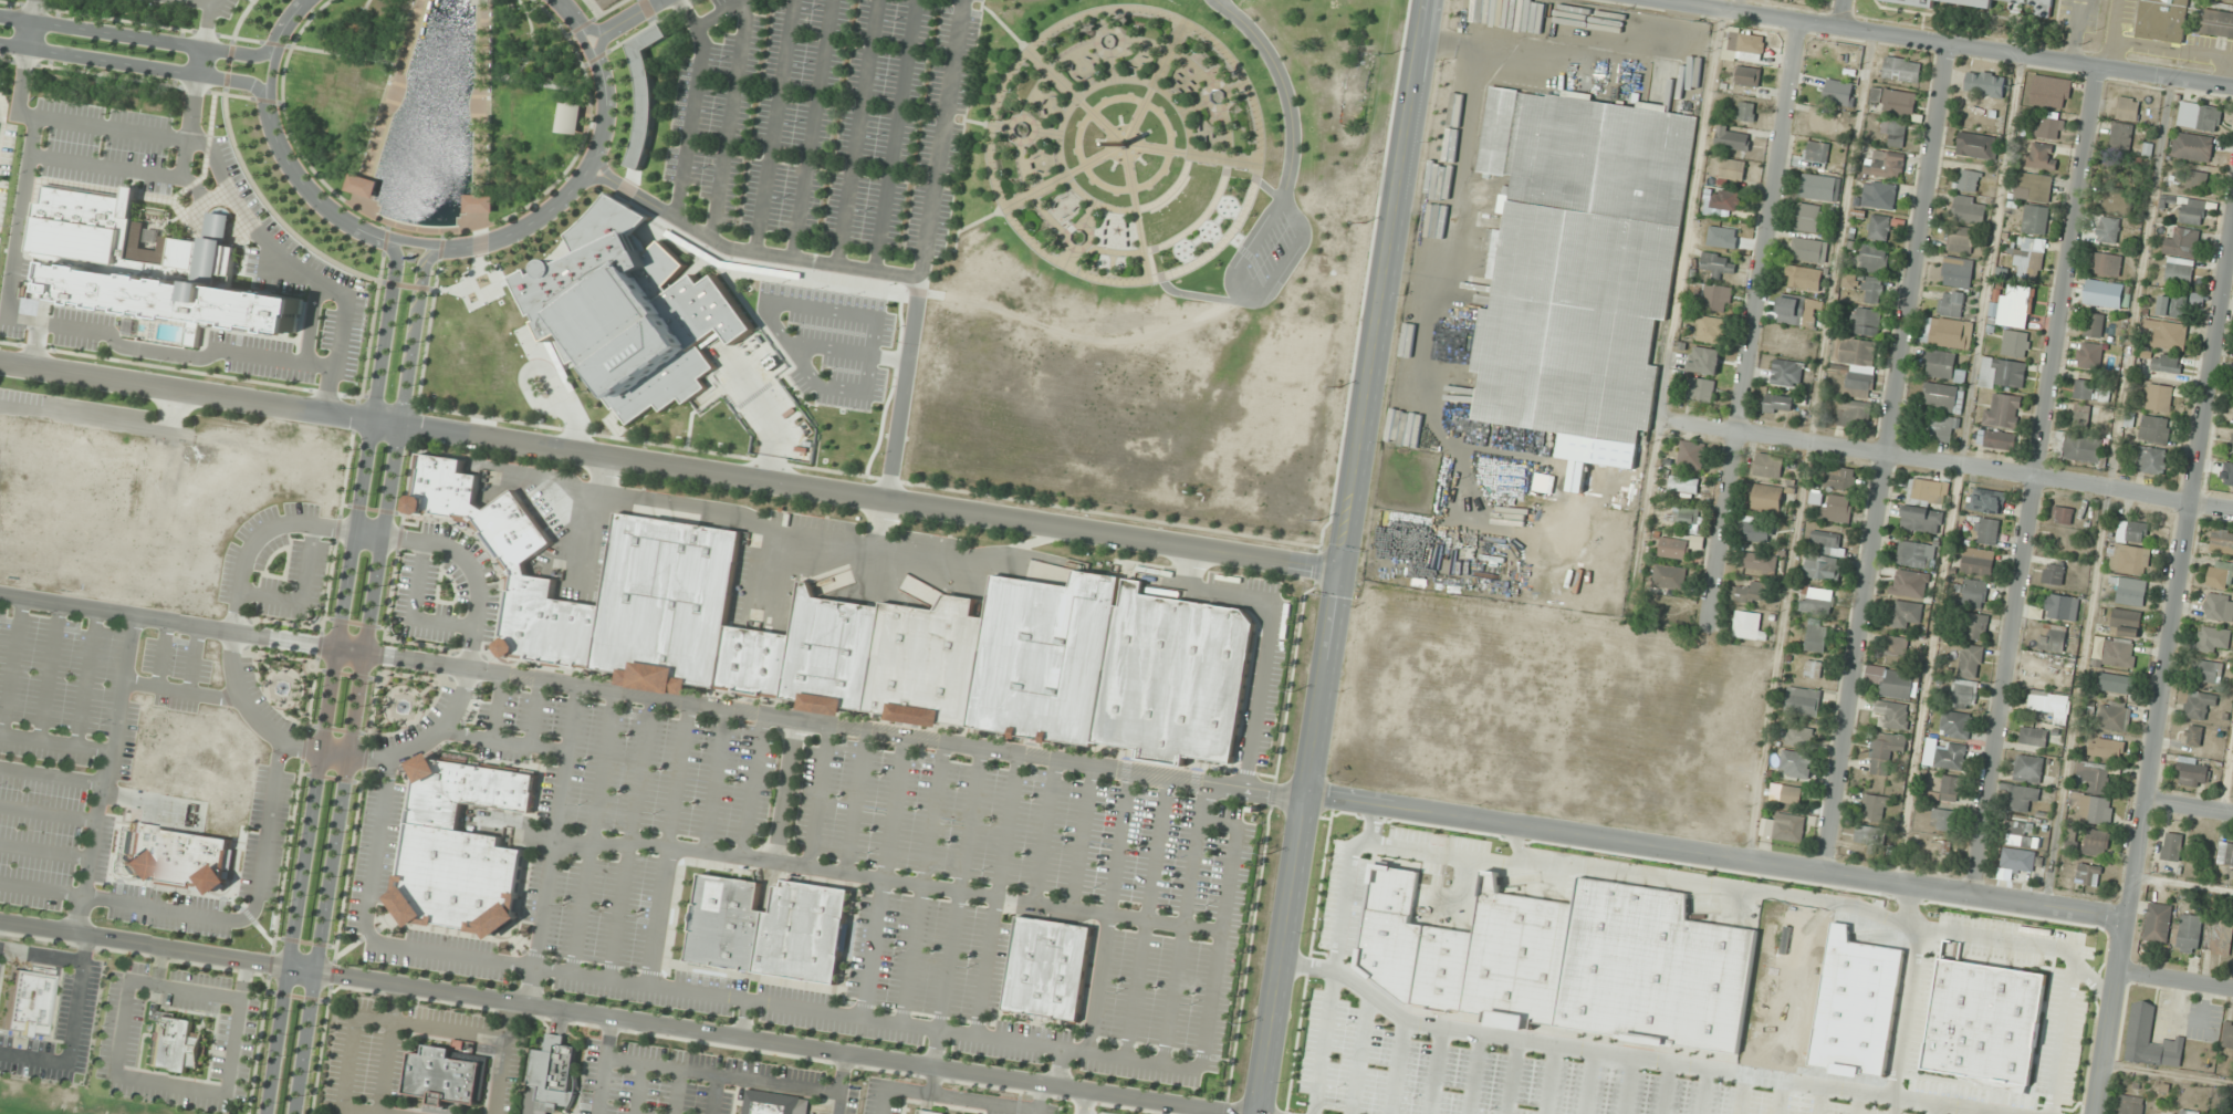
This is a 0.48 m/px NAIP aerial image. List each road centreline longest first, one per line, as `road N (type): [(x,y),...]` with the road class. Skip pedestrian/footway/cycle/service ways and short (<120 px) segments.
road 1 (residential): [(0,922),(1242,1113)]
road 2 (residential): [(376,418),(1343,570)]
road 3 (residential): [(2232,226),(2097,1113)]
road 4 (residential): [(297,1113),(420,290),(436,249)]
road 5 (residential): [(1948,45),(1824,873)]
road 6 (residential): [(2098,69),(1976,895)]
road 7 (residential): [(2130,920),(1307,797)]
road 8 (residential): [(306,0),(286,24),(269,74),(280,144),(302,180),(343,218),(394,242),(436,249),(477,246),(531,223),(573,188),(598,149),(607,101),(601,66),(559,0)]
road 9 (residential): [(1802,23),(1711,625)]
road 10 (tertiary): [(1432,0),(1343,570)]
road 11 (tertiary): [(2232,89),(1662,0)]
road 12 (residential): [(2232,508),(1670,421)]
road 13 (tertiary): [(1343,570),(1257,1113)]
road 14 (residential): [(341,648),(269,1113)]
road 15 (residential): [(0,360),(376,418)]
road 16 (residential): [(279,40),(255,54),(0,16)]
road 17 (residential): [(0,43),(236,80),(268,96)]
road 18 (residential): [(1276,202),(1232,268),(1240,294),(1260,293),(1297,236),(1276,202)]
road 19 (residential): [(376,418),(341,648)]
road 20 (residential): [(1213,0),(1253,35),(1284,97),(1287,159),(1276,202)]
road 21 (residential): [(394,242),(400,257),(376,418)]

